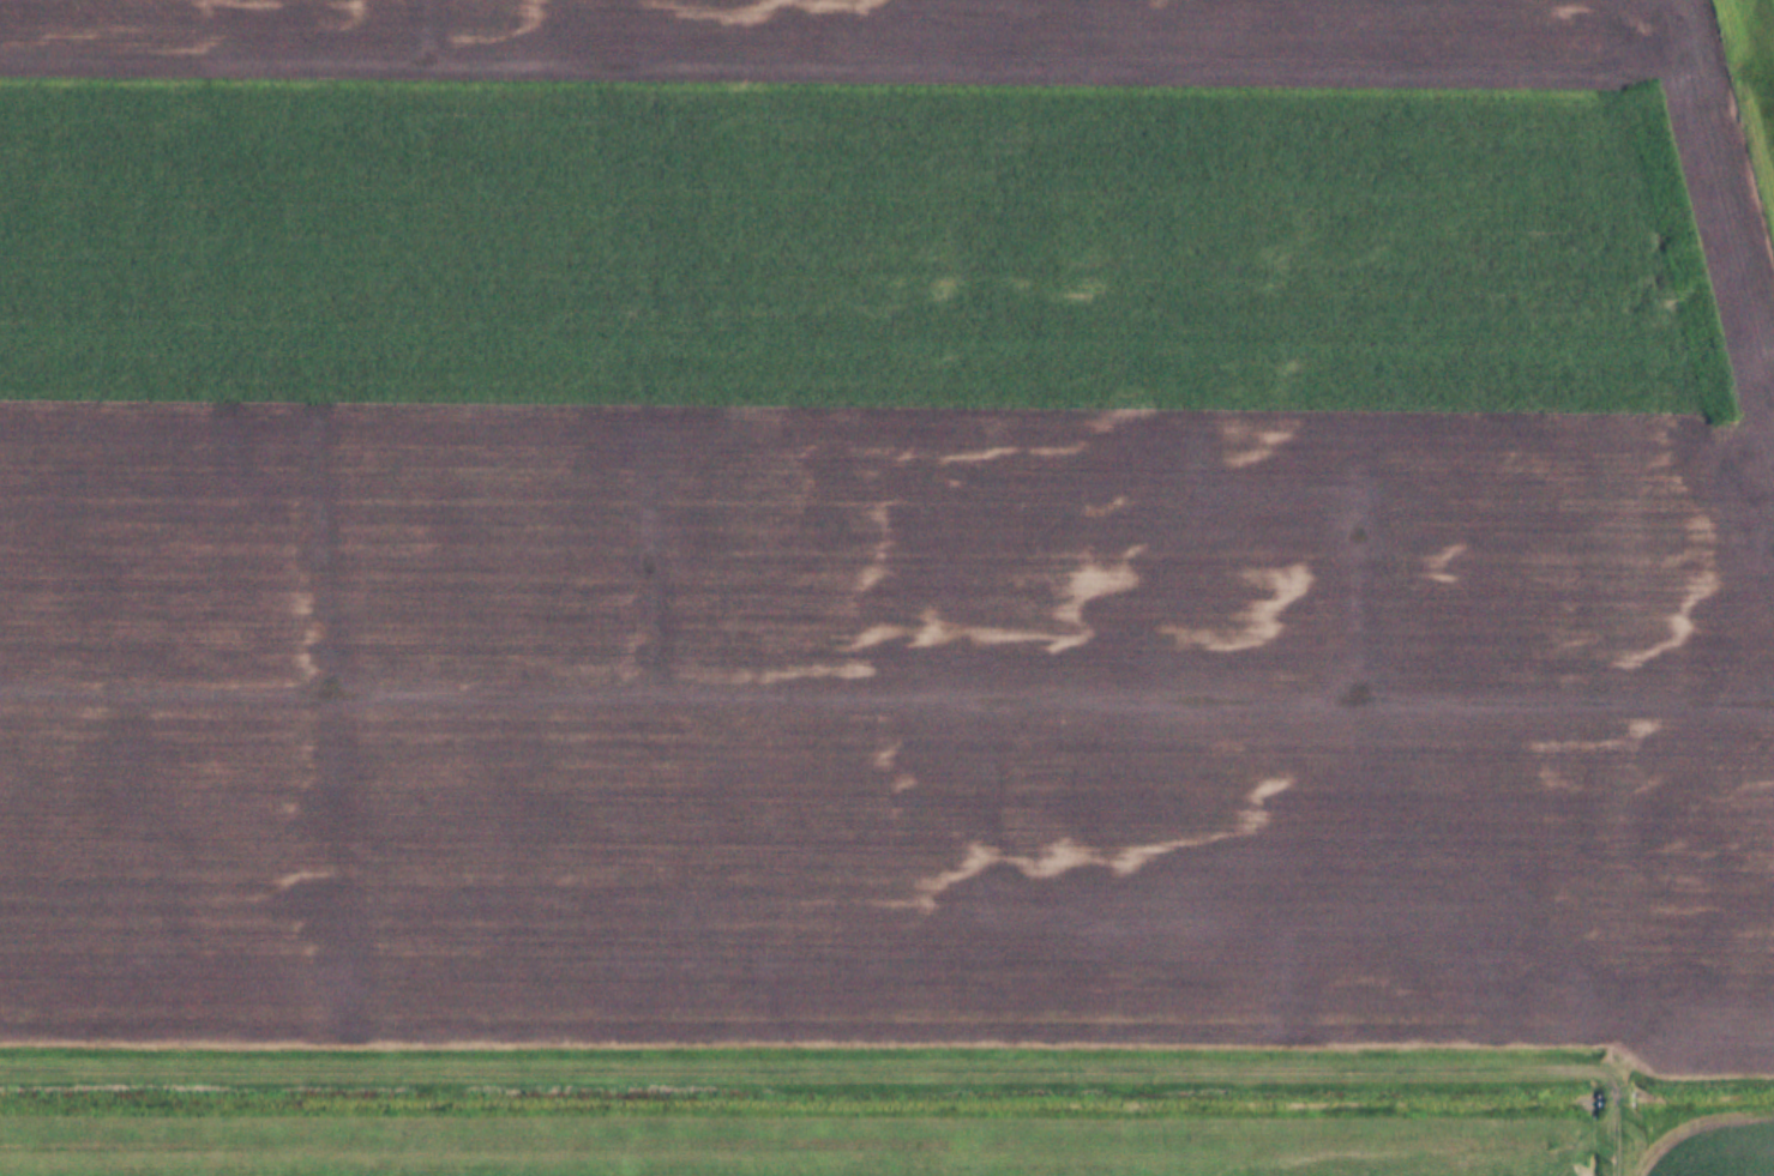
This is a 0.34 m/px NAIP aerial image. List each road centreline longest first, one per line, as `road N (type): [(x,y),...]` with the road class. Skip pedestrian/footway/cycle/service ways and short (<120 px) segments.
road 1 (track): [(1611,1057),(1012,1080),(0,1074)]

